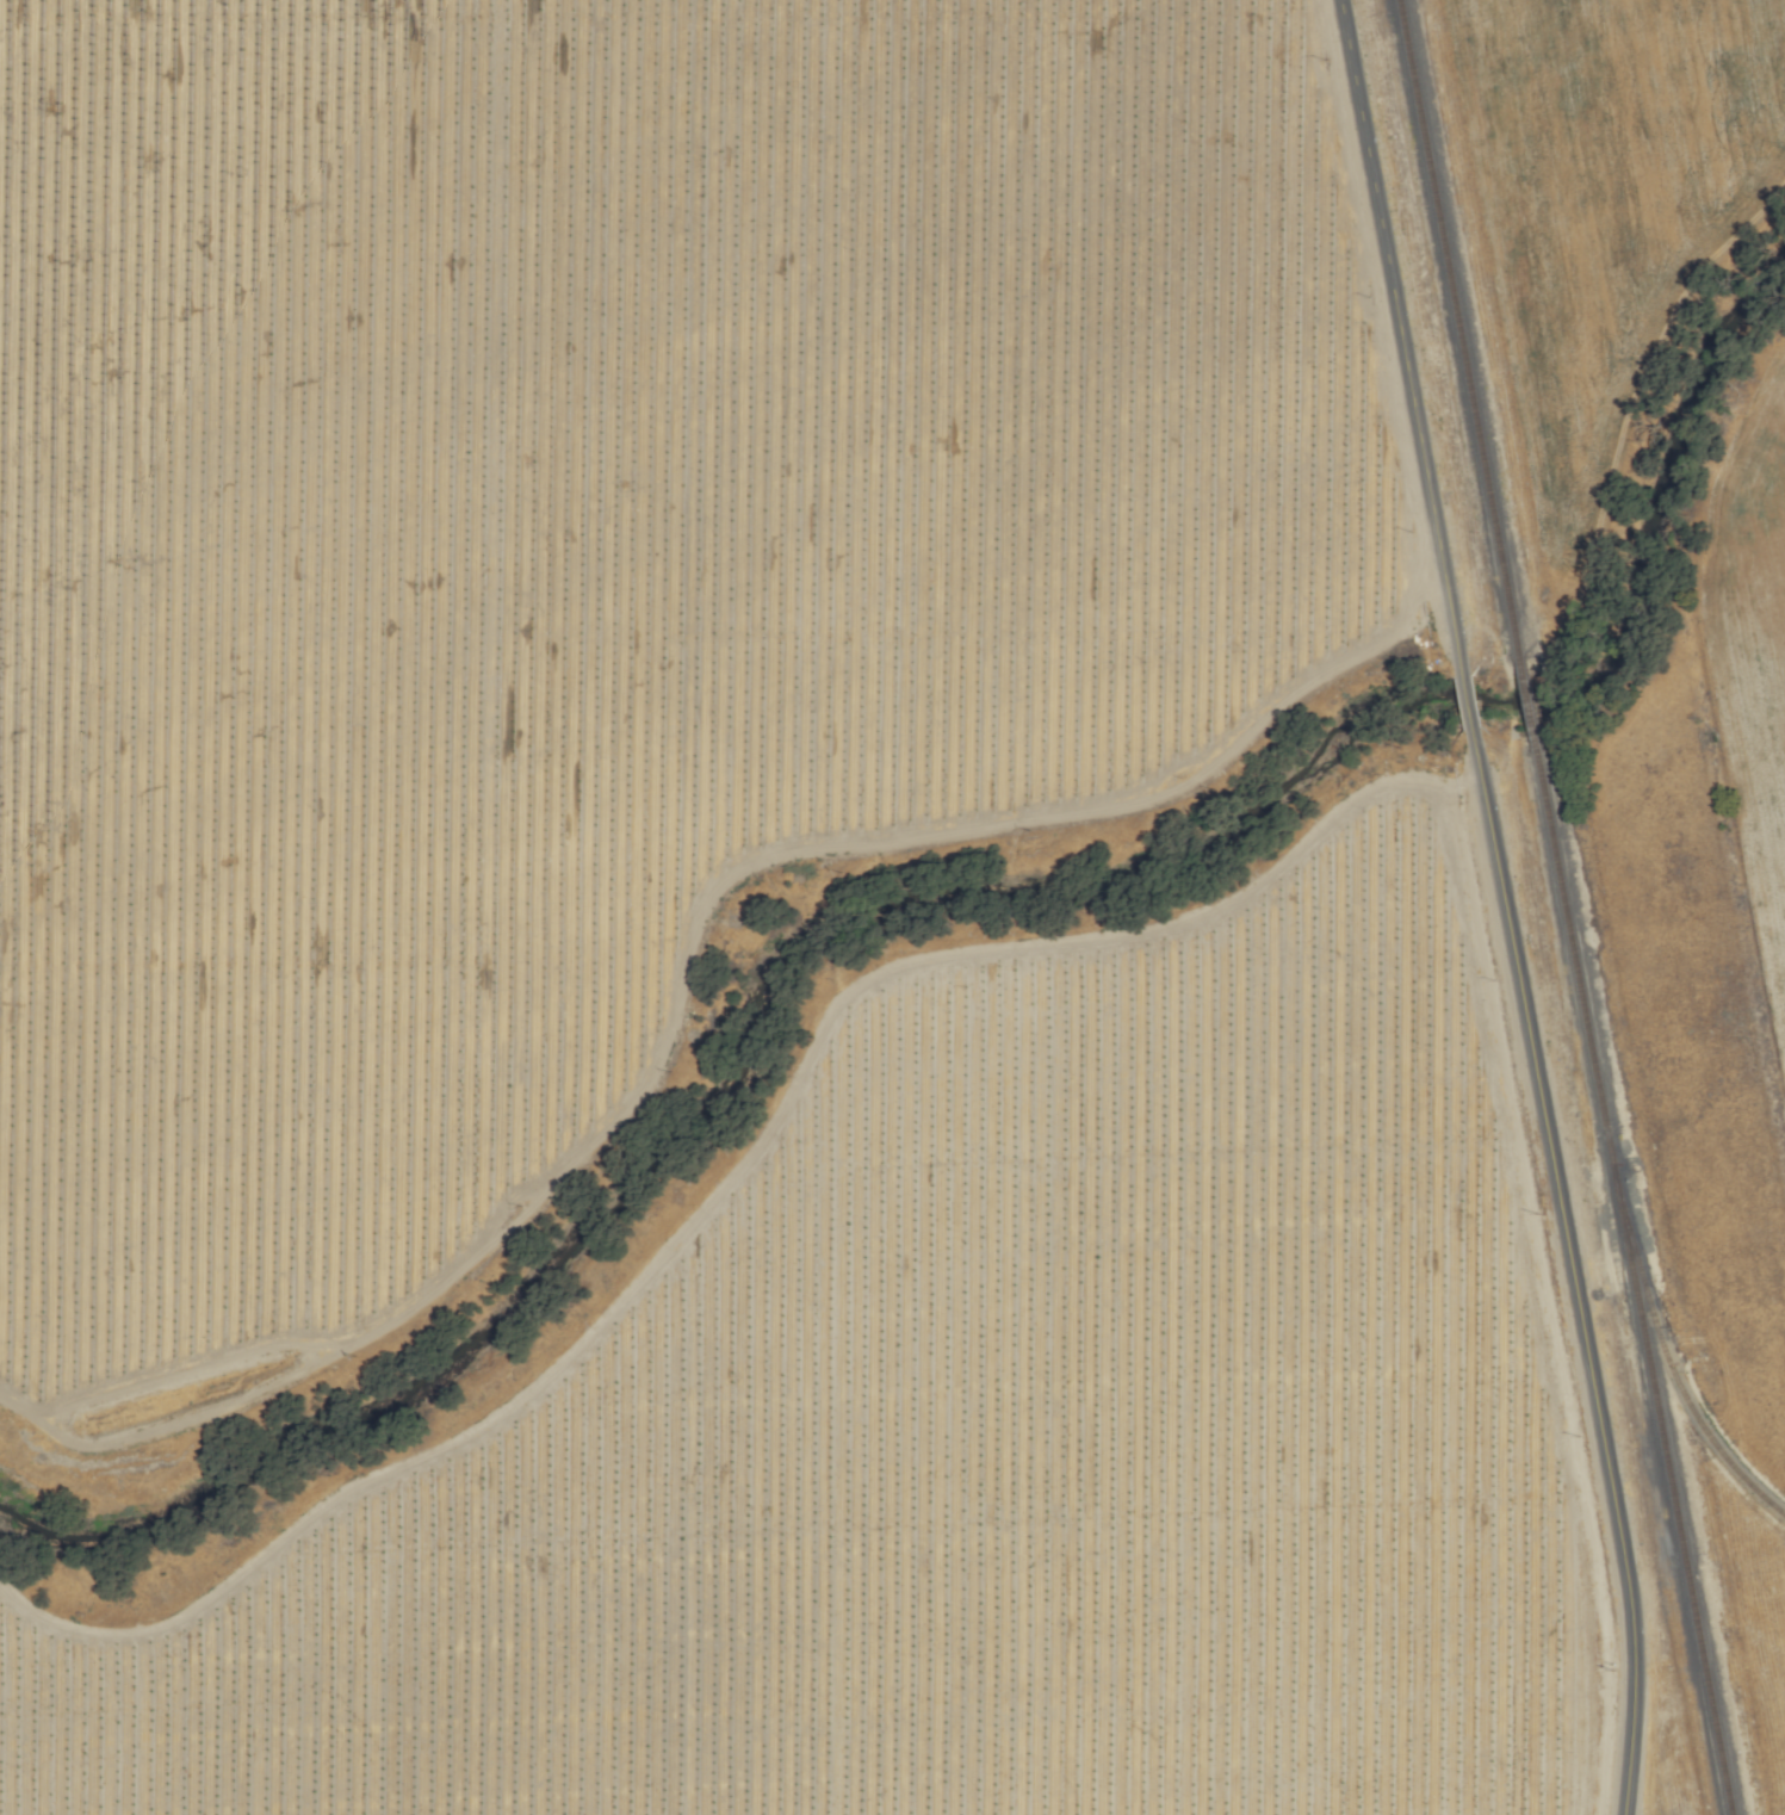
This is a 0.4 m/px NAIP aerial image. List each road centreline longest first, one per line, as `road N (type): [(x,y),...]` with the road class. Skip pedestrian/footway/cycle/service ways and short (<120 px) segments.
road 1 (track): [(1448,606),(1337,657),(1172,788),(1079,811),(752,856),(725,871),(705,891),(687,934),(663,1045),(631,1104),(463,1262),(345,1348),(233,1402),(79,1443),(0,1400)]
road 2 (secondary): [(1471,731),(1626,1576),(1634,1680),(1624,1814)]
road 3 (secondary): [(1338,0),(1459,670)]

